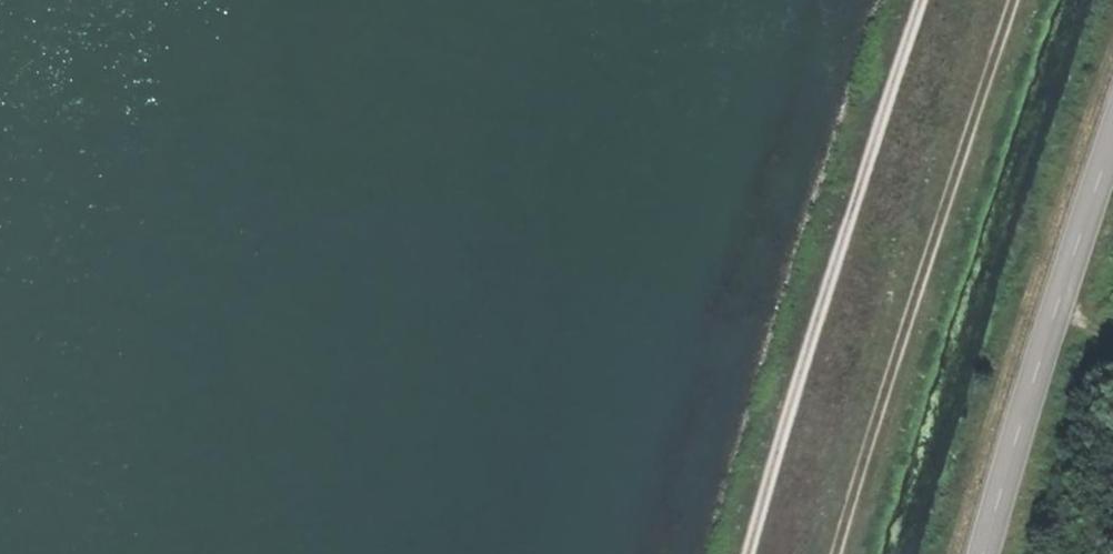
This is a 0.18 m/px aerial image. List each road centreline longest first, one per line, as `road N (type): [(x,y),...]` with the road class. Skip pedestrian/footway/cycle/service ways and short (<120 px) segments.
road 1 (track): [(899,0),(740,442),(716,553)]
road 2 (track): [(1021,0),(837,553)]
road 3 (tertiary): [(1112,164),(987,553)]

